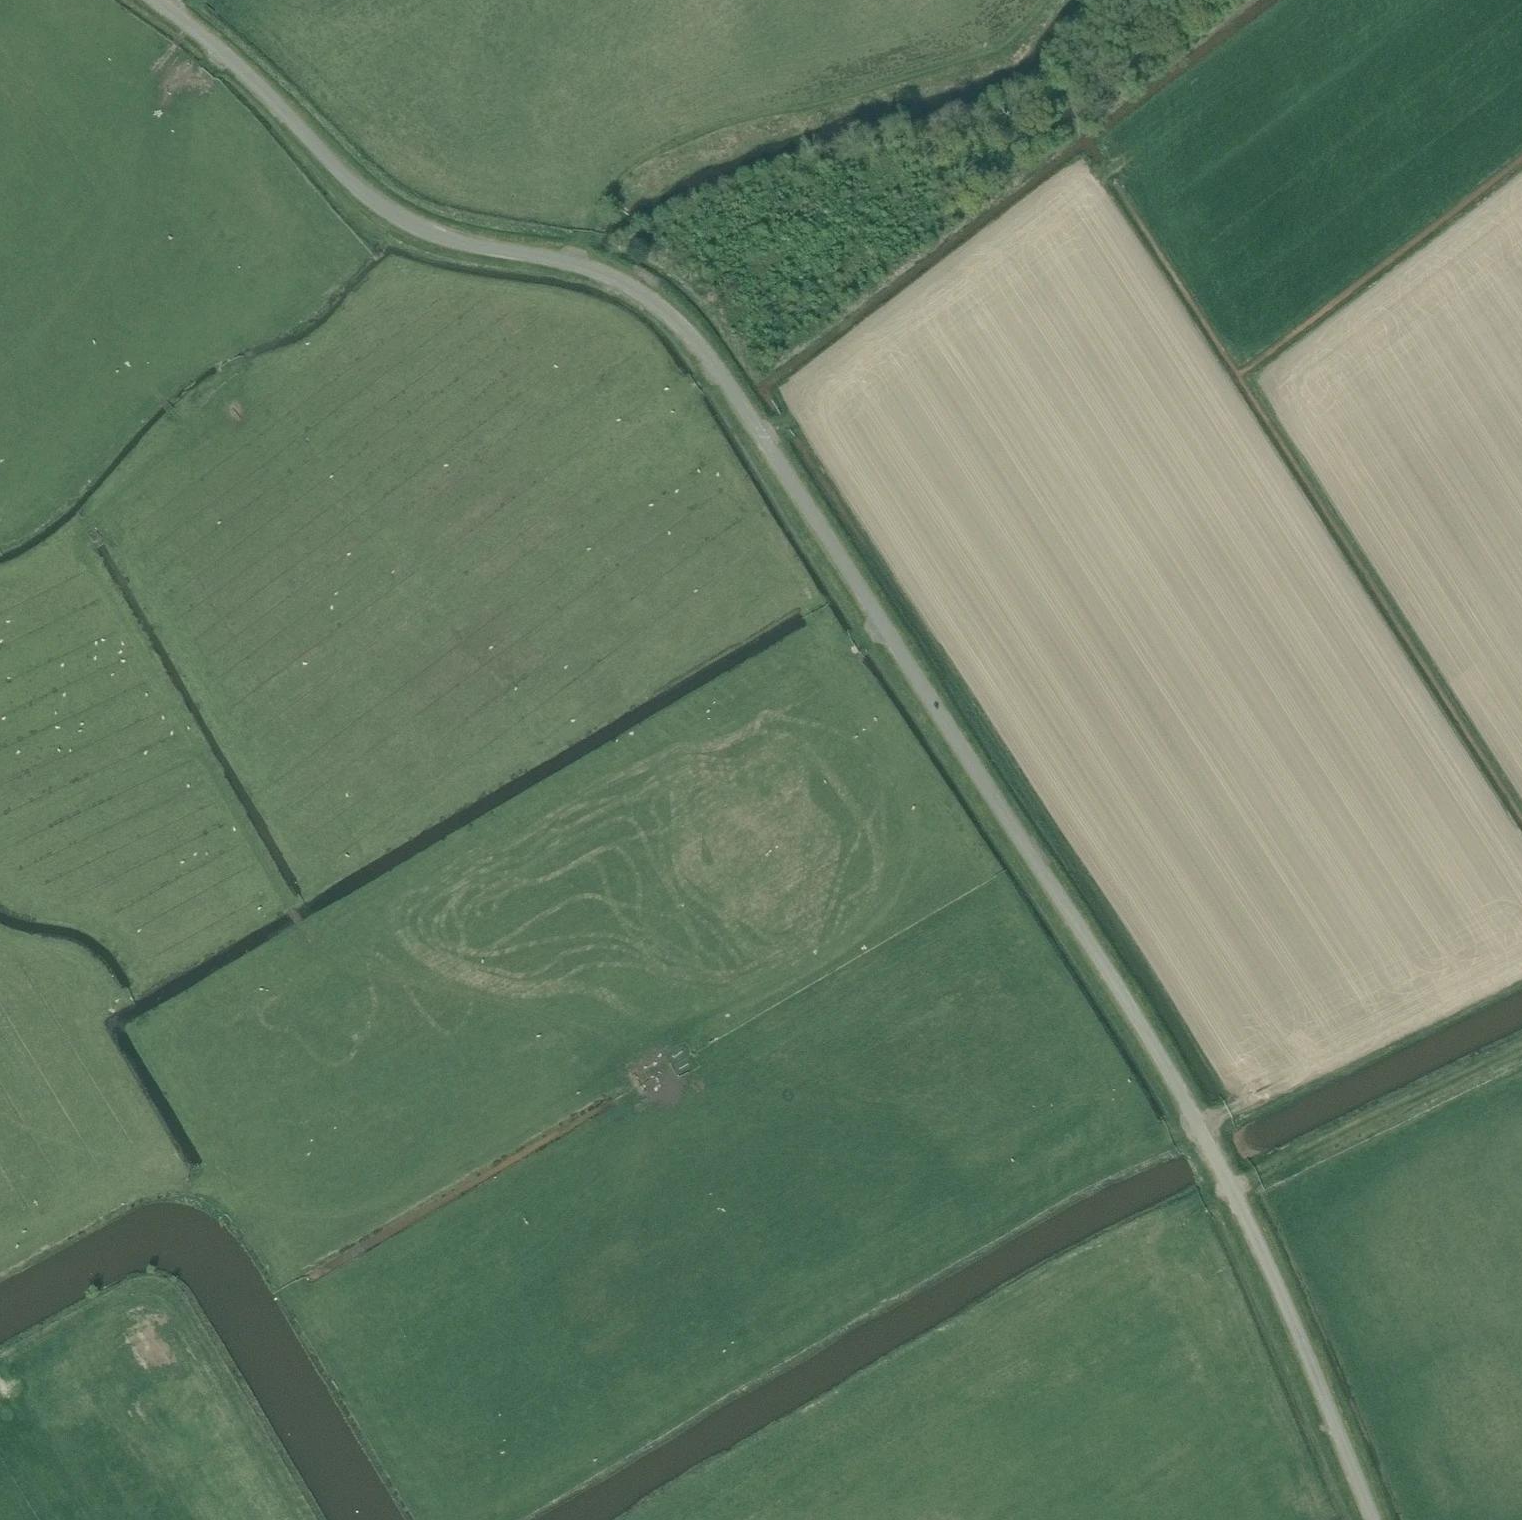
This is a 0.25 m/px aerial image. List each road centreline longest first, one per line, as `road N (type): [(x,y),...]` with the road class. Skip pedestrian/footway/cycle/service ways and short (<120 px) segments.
road 1 (unclassified): [(1375,1519),(1245,1212),(1167,1067),(715,365),(658,306),(603,272),(448,239),(381,208),(214,46),(153,0)]

